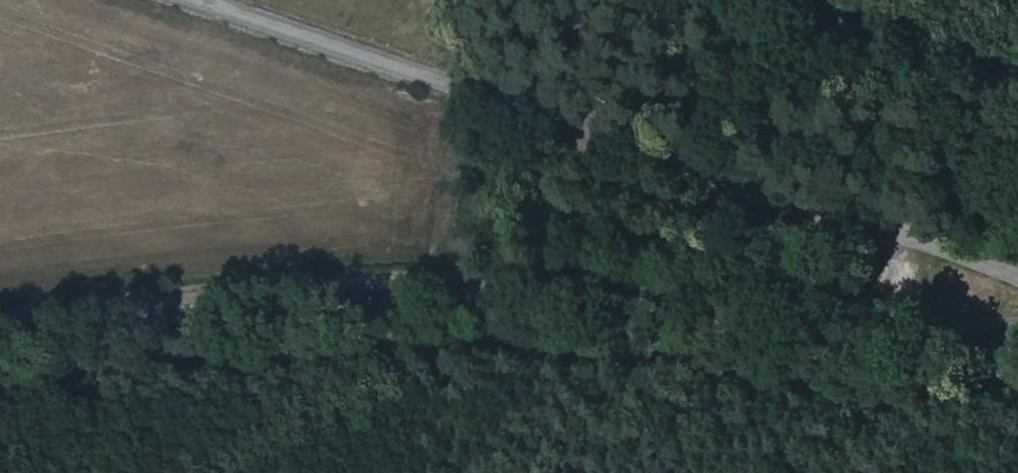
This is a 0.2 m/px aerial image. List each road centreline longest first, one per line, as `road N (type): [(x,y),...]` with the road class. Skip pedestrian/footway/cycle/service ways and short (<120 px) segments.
road 1 (unclassified): [(0,331),(252,288),(662,247),(941,250)]
road 2 (unclassified): [(941,250),(675,148),(229,0)]

